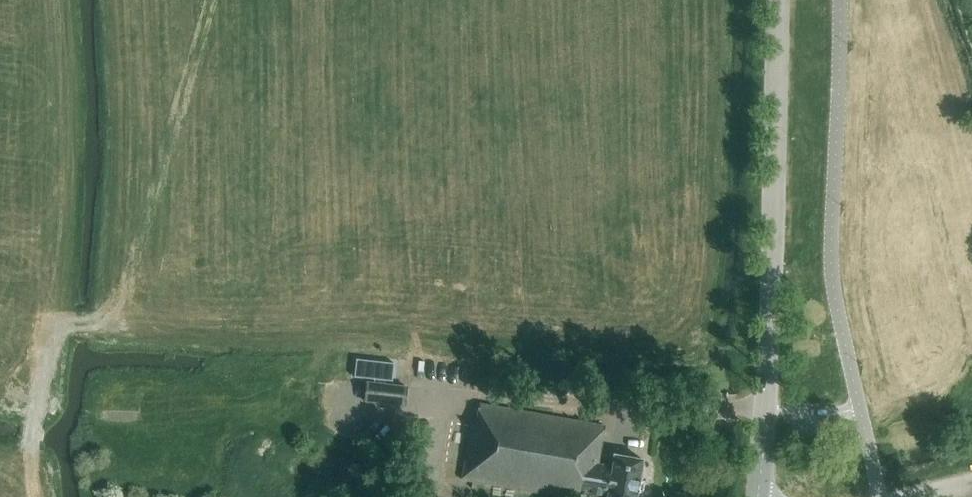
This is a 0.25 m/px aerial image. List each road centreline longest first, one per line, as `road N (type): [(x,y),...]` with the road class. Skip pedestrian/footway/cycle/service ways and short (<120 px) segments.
road 1 (track): [(36,496),(33,450),(56,336),(144,315),(160,281),(214,0)]
road 2 (tertiary): [(757,496),(777,0)]

